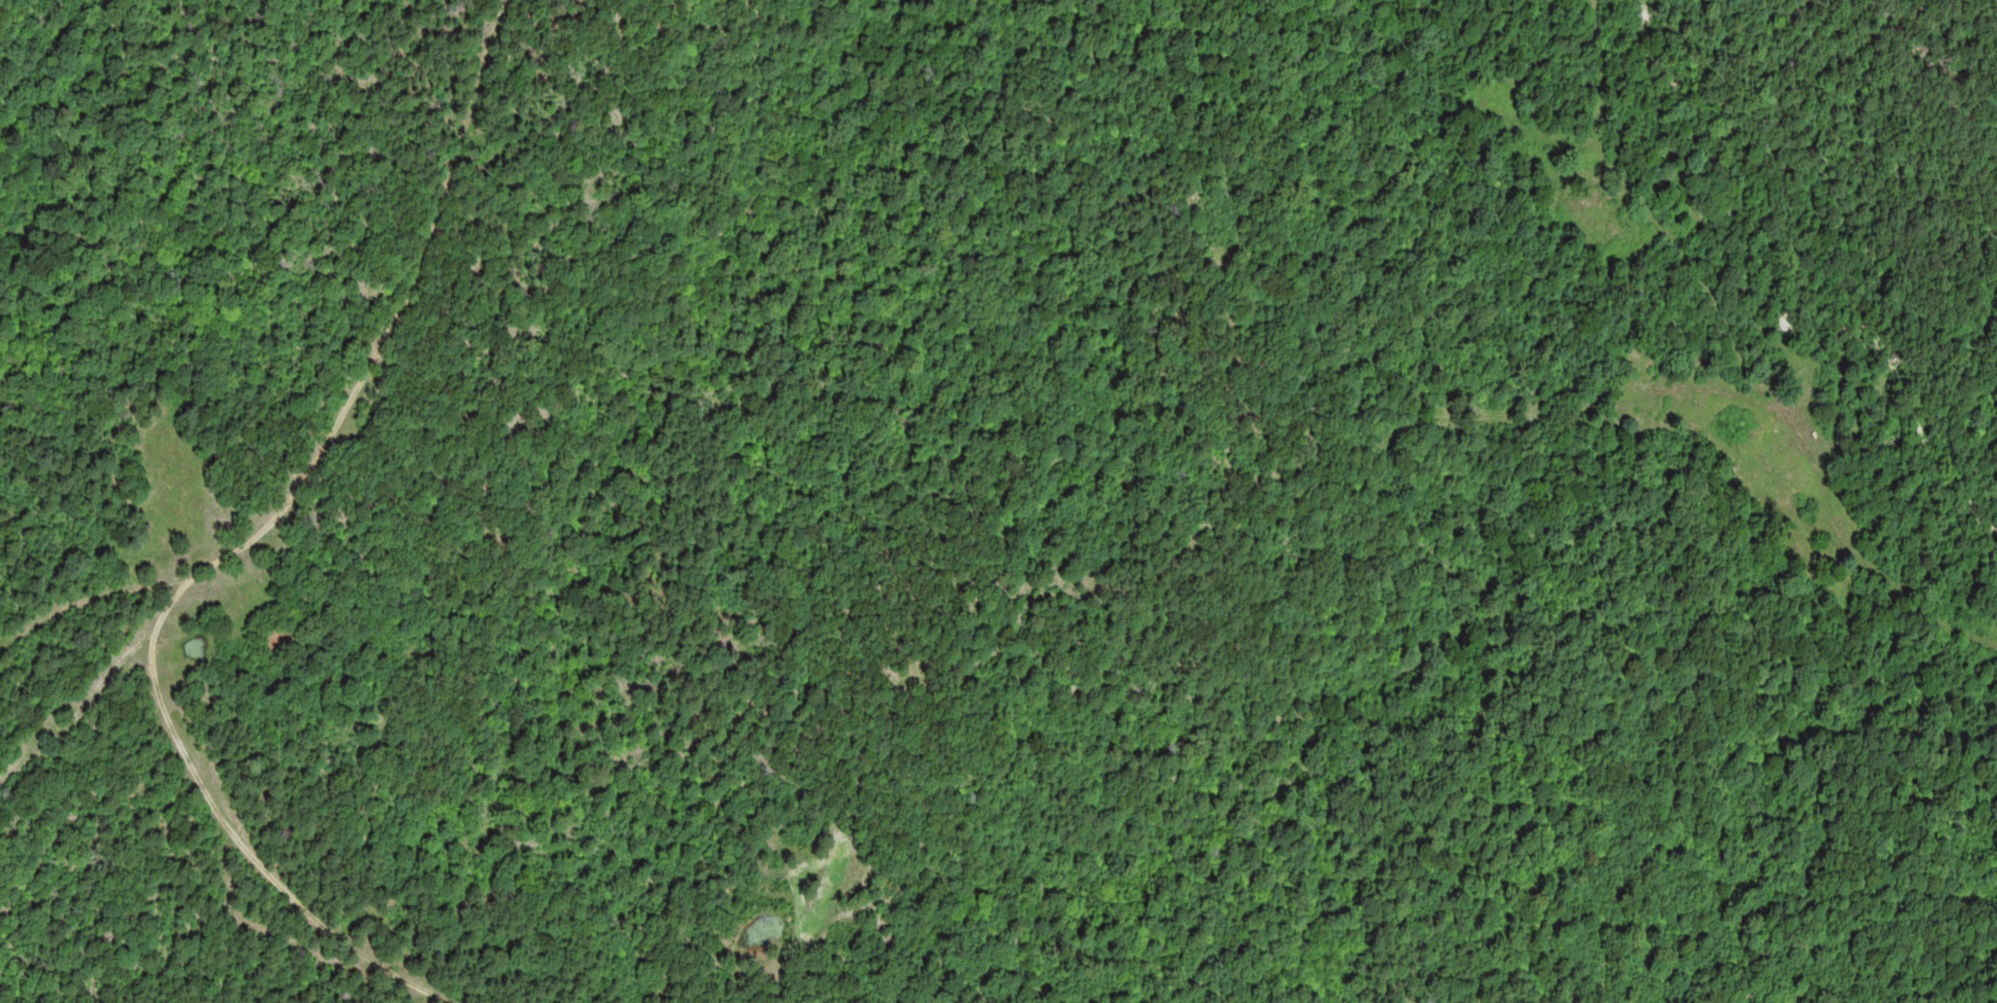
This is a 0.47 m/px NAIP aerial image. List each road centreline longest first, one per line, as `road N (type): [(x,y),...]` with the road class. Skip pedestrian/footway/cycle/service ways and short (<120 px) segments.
road 1 (residential): [(242,548),(328,439),(409,295),(507,0)]

